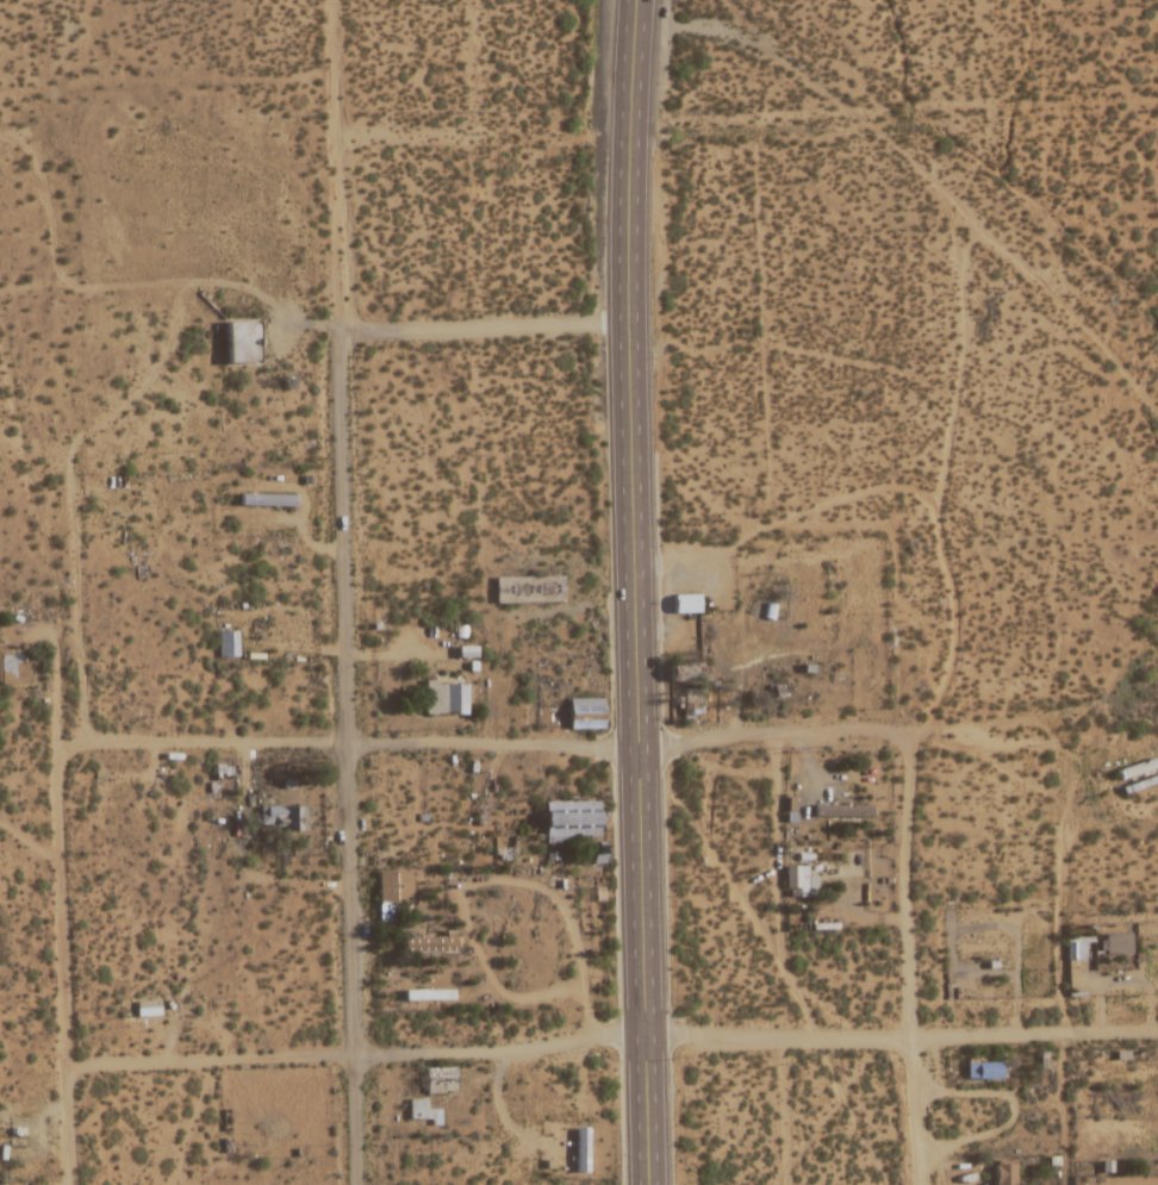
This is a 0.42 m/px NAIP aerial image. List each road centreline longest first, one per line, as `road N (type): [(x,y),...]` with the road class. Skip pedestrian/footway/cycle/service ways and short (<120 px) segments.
road 1 (residential): [(1157,1030),(645,1039),(64,1065)]
road 2 (residential): [(921,1184),(907,832),(922,731),(951,653),(953,613),(936,505),(963,351),(960,268),(977,229)]
road 3 (residential): [(1044,723),(1025,718),(958,731),(767,728),(635,743),(83,741)]
road 4 (trunk): [(647,1184),(625,322)]
road 5 (residential): [(356,1184),(335,331)]
road 6 (residential): [(83,741),(69,468),(77,447),(157,370),(188,282),(96,287),(58,273),(32,149),(0,136)]
road 7 (residential): [(1157,409),(1040,283),(792,69),(736,31),(631,23)]
road 8 (residential): [(73,1184),(55,793),(63,753),(83,741)]
road 9 (residential): [(188,282),(238,289),(311,329),(335,331),(625,322)]
road 10 (residential): [(326,0),(335,331)]
road 11 (trunk): [(633,0),(625,322)]

